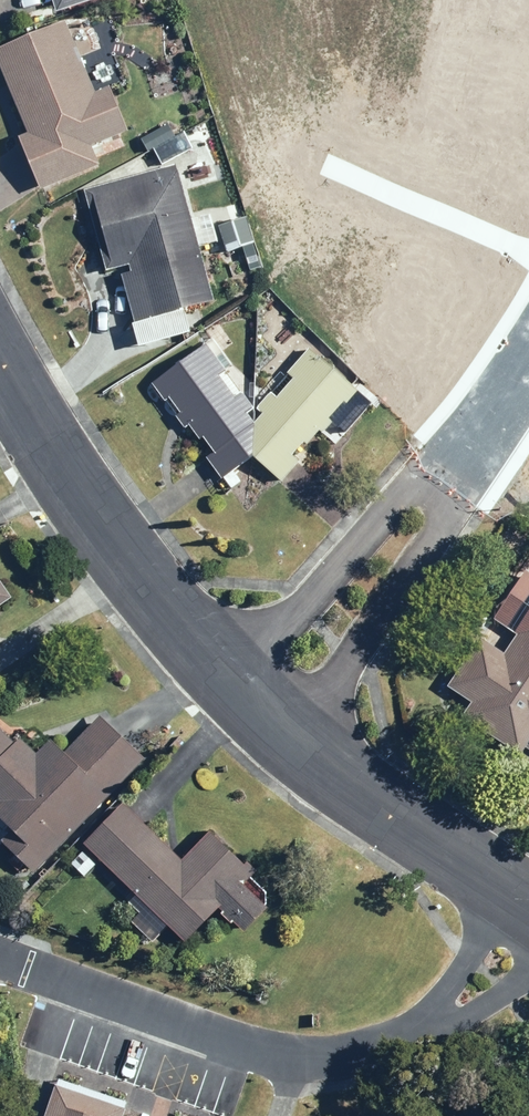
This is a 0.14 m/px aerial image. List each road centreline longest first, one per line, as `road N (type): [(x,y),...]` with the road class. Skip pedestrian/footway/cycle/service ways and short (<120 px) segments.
road 1 (residential): [(226,689),(168,635),(66,491),(0,370)]
road 2 (residential): [(471,440),(447,519),(286,742)]
road 3 (residential): [(226,689),(402,488),(471,440)]
road 4 (residential): [(528,901),(286,742)]

